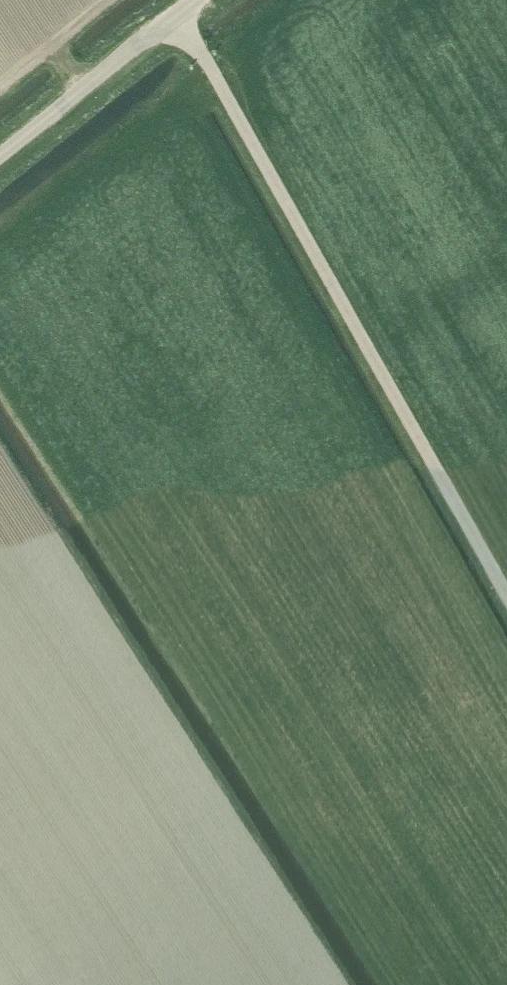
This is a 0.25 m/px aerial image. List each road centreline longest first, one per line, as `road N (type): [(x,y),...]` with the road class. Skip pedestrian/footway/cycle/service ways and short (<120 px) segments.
road 1 (unclassified): [(0,153),(194,0)]

